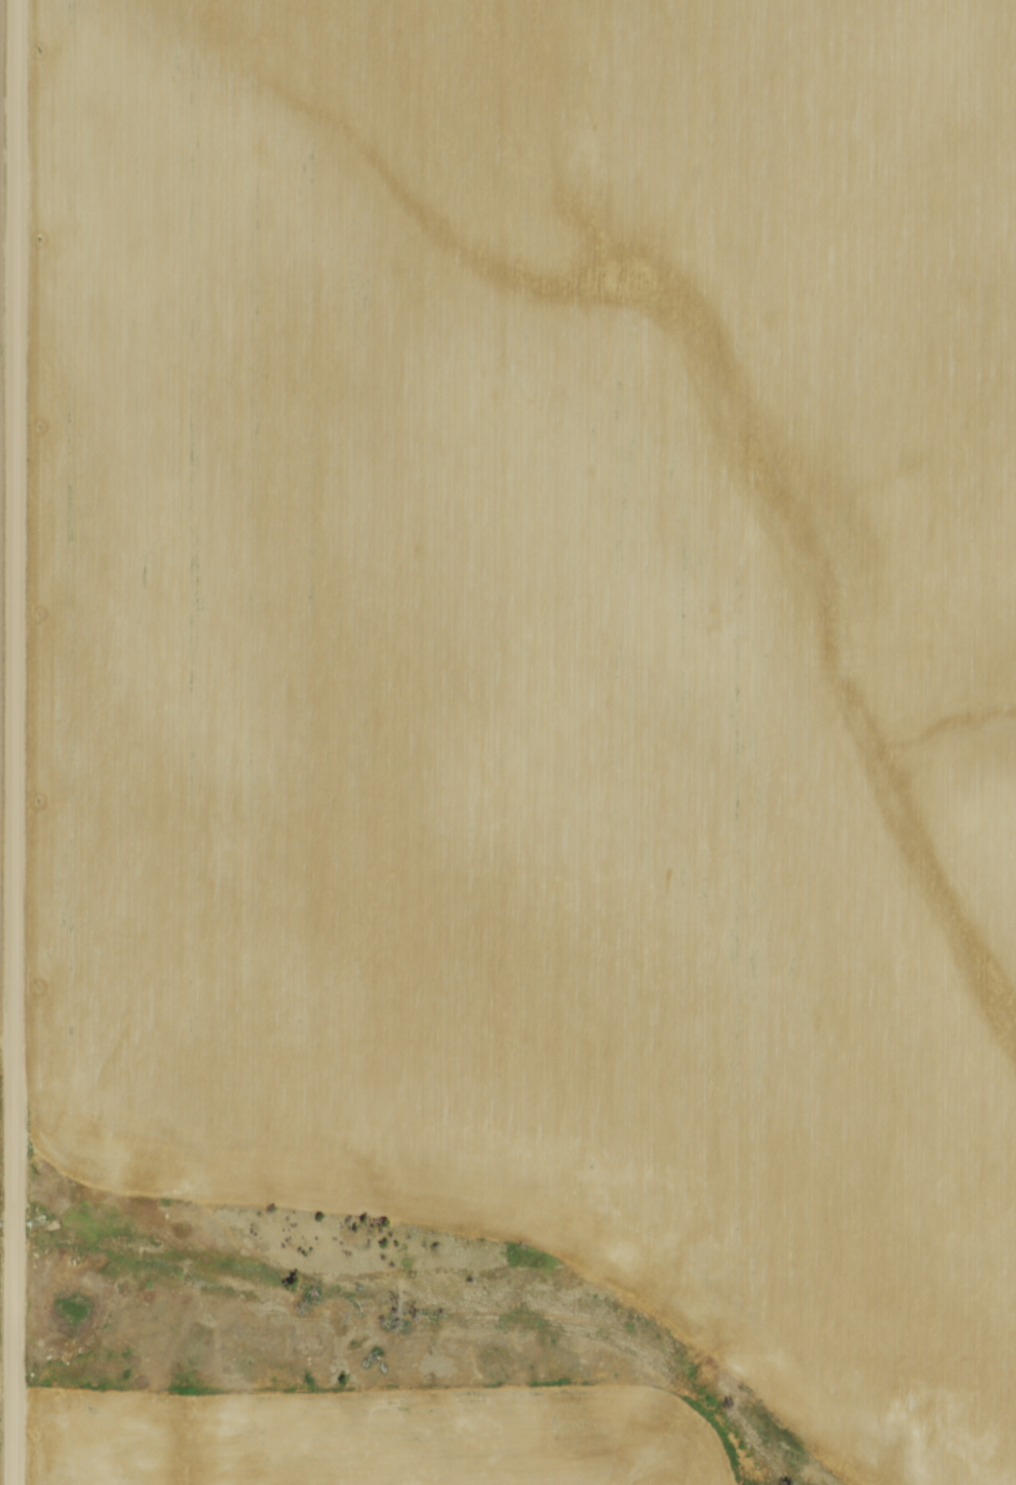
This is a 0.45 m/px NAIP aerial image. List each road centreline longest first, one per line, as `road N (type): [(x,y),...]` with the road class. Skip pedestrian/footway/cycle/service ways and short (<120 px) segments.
road 1 (residential): [(20,0),(16,1484)]

